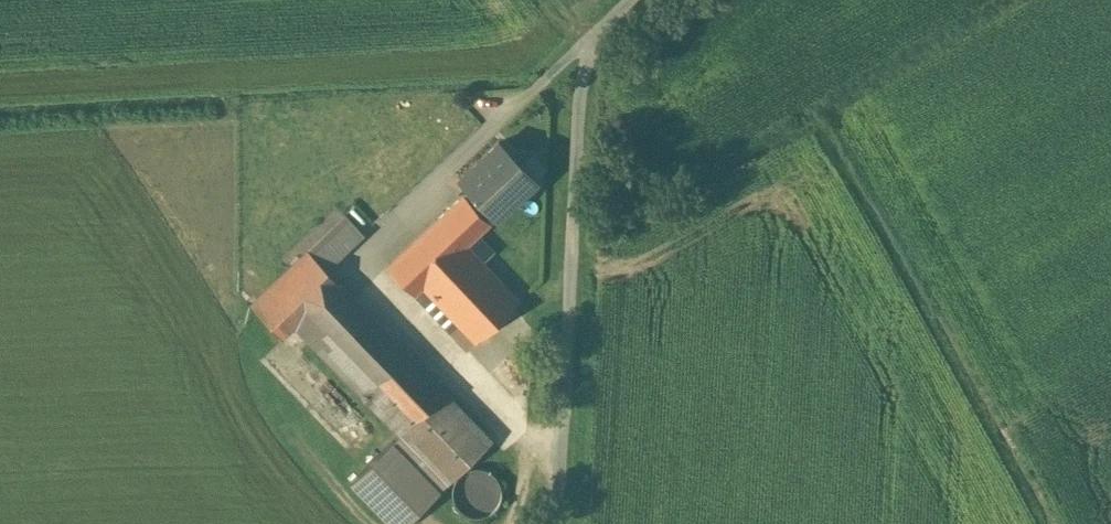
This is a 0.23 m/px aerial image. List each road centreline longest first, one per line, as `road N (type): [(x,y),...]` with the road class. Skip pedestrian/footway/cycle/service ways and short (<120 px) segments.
road 1 (unclassified): [(631,0),(589,45),(582,77),(554,523)]

